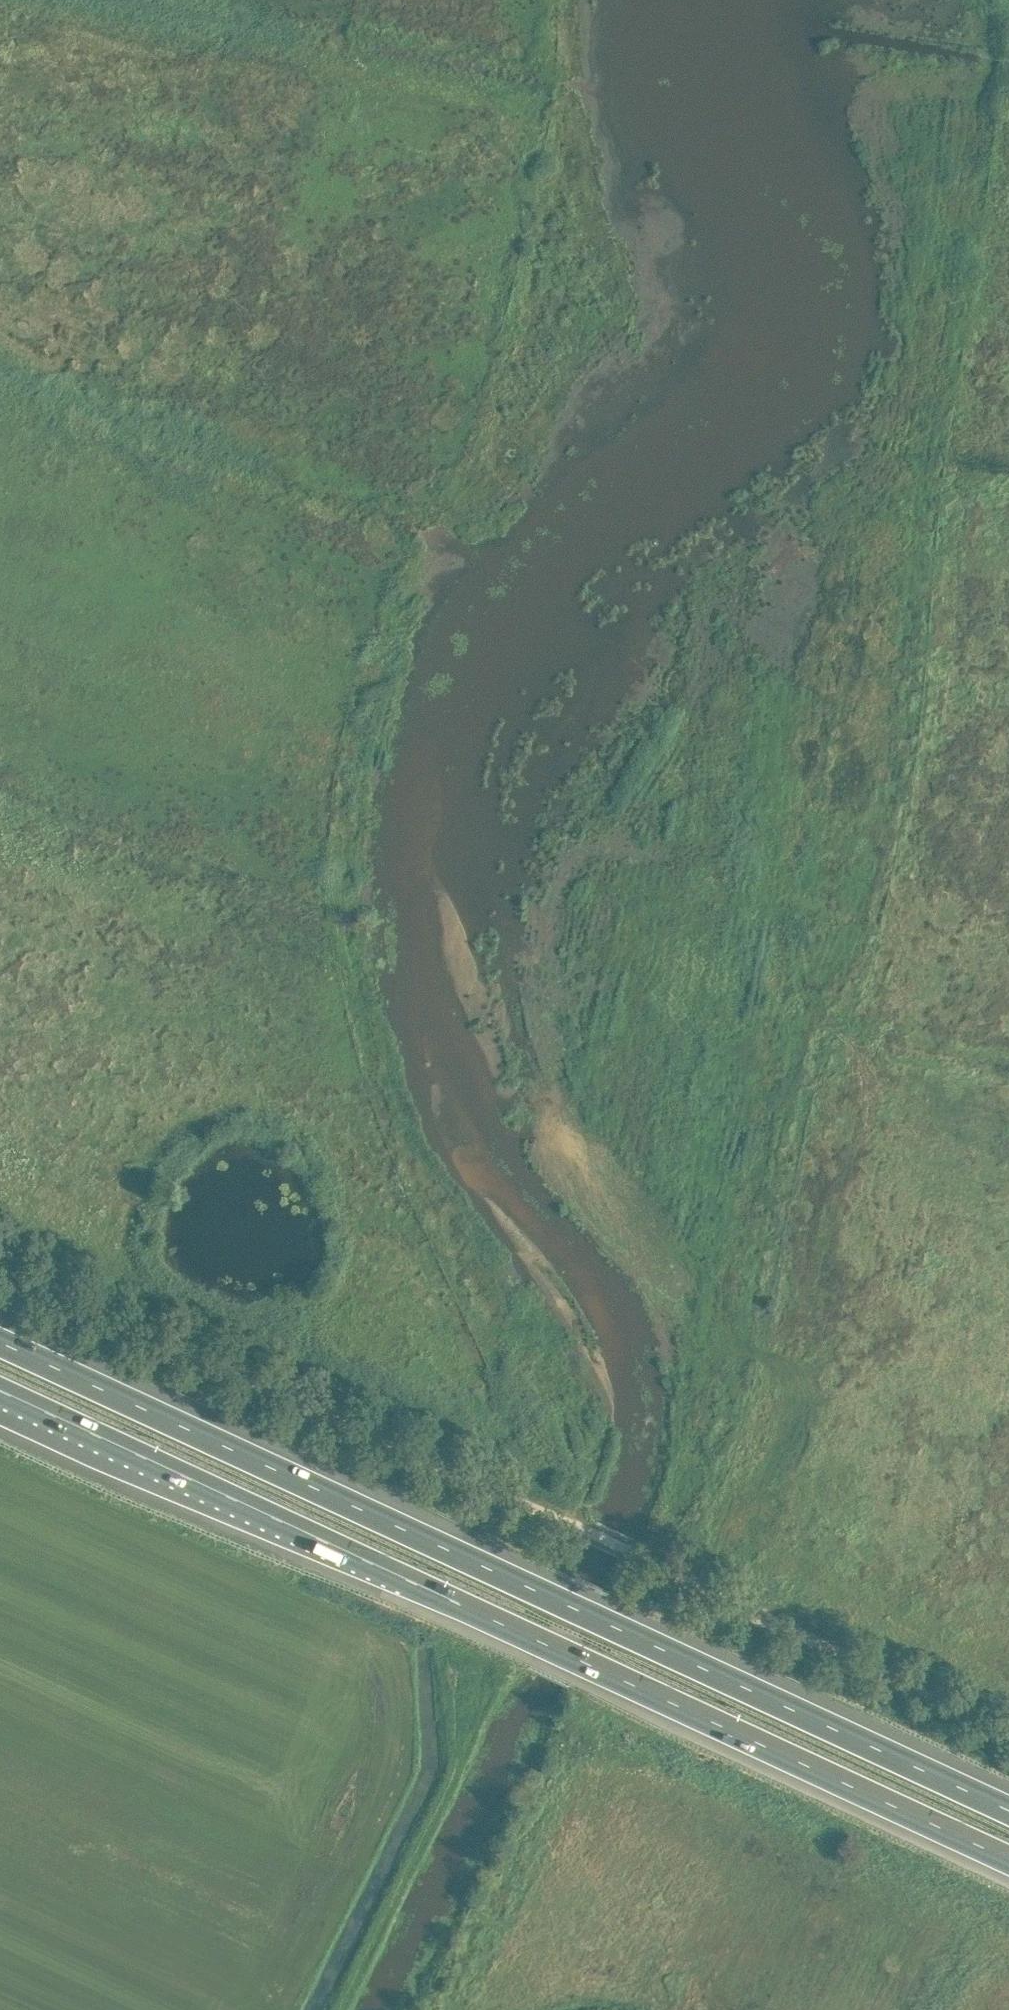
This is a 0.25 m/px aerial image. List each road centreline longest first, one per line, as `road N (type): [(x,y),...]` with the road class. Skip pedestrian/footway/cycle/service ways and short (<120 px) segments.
road 1 (motorway): [(0,1389),(1008,1859)]
road 2 (motorway): [(1008,1809),(0,1341)]
road 3 (track): [(0,1263),(653,1565)]
road 4 (track): [(1008,1746),(780,1641),(653,1565)]

